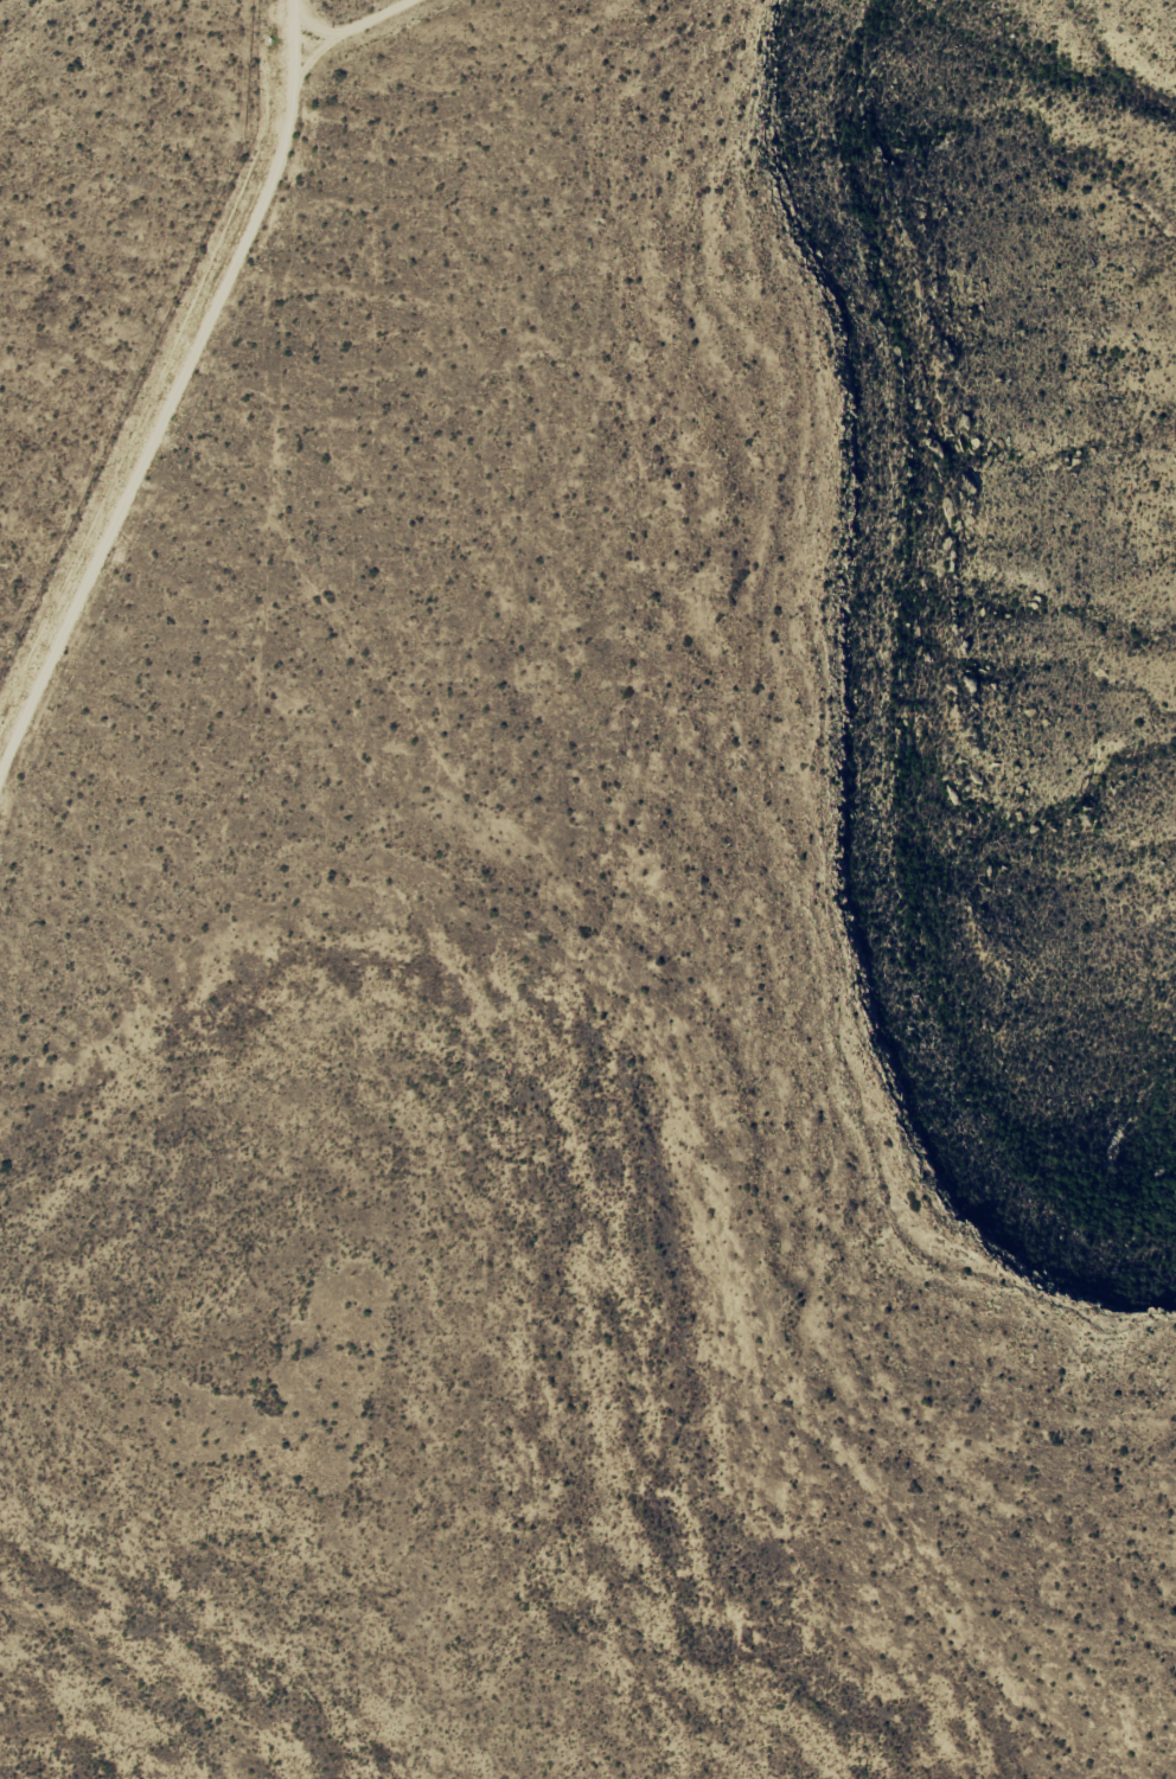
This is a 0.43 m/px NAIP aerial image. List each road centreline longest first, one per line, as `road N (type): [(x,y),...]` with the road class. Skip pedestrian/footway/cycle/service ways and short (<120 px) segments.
road 1 (track): [(0,650),(229,183),(228,0)]

